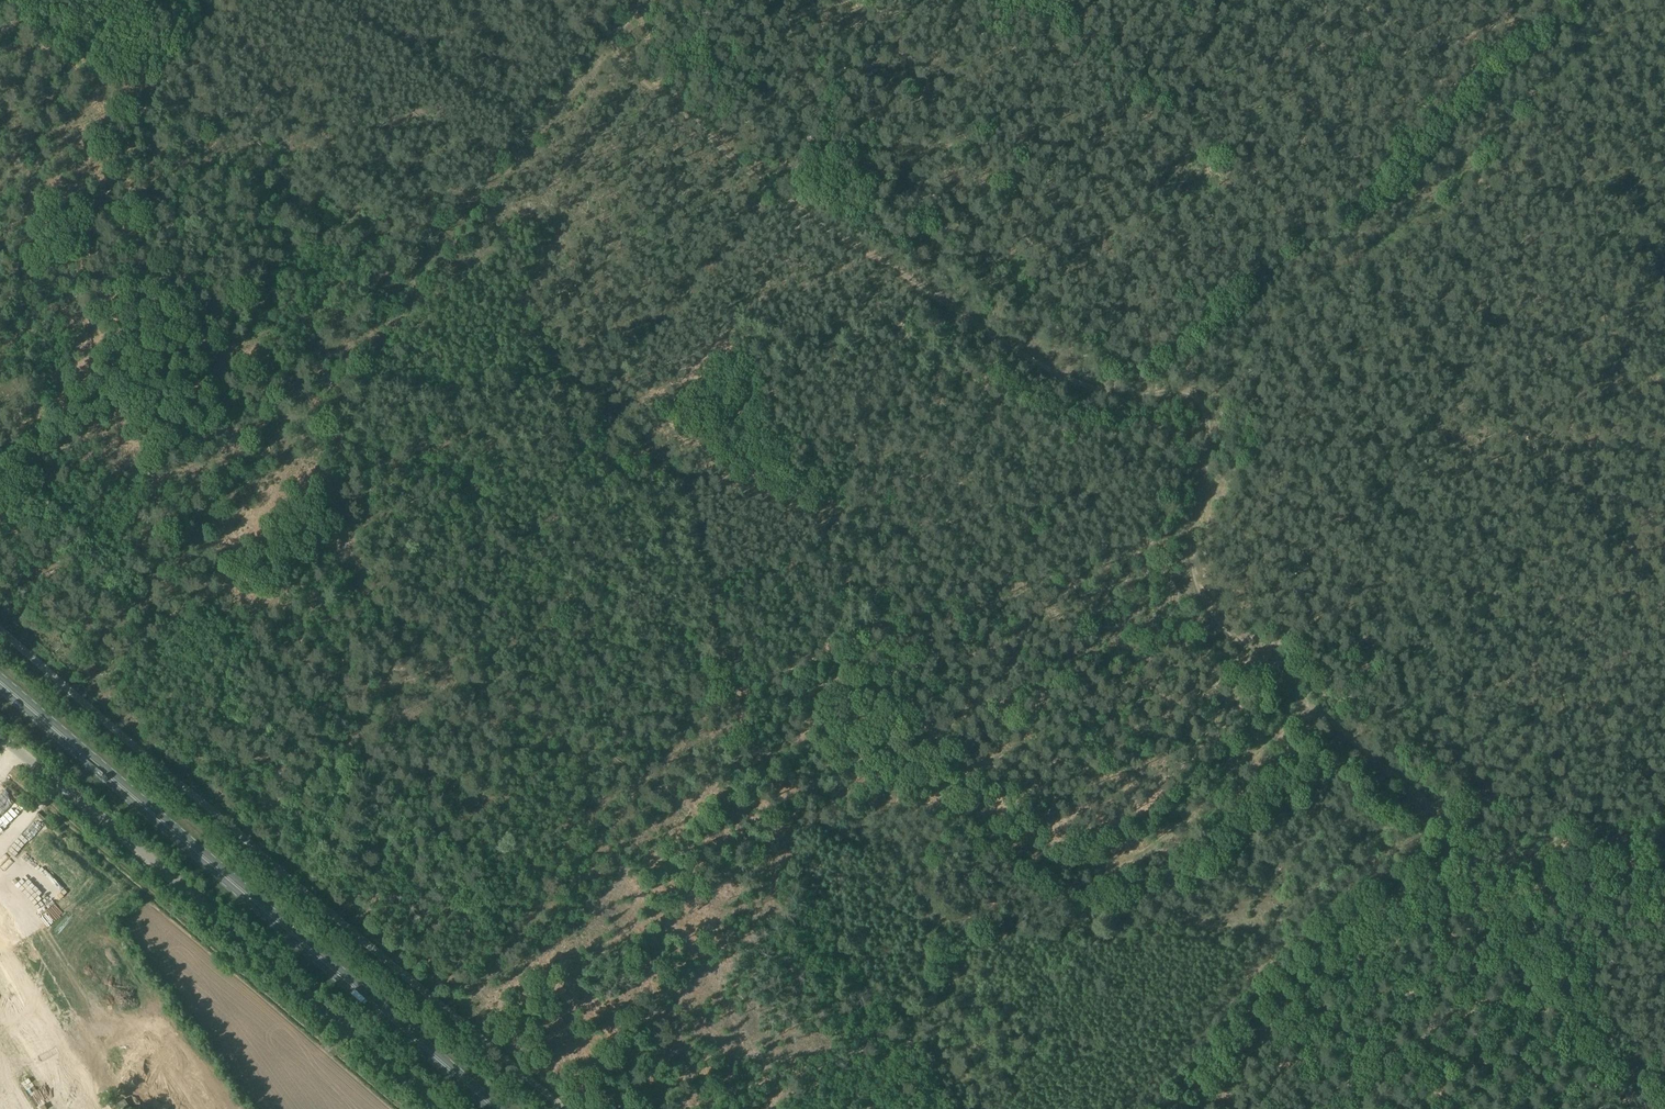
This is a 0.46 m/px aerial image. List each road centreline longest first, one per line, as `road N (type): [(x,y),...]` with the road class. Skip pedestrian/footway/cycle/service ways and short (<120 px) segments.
road 1 (track): [(1484,869),(1204,600),(1194,580),(1207,424),(1197,397),(1115,396),(1038,365),(798,208),(603,55)]
road 2 (primary): [(494,1108),(0,683)]
road 3 (unclassified): [(448,1108),(0,736)]
road 4 (track): [(1664,1083),(1484,869)]
road 5 (track): [(1664,840),(1484,869)]

